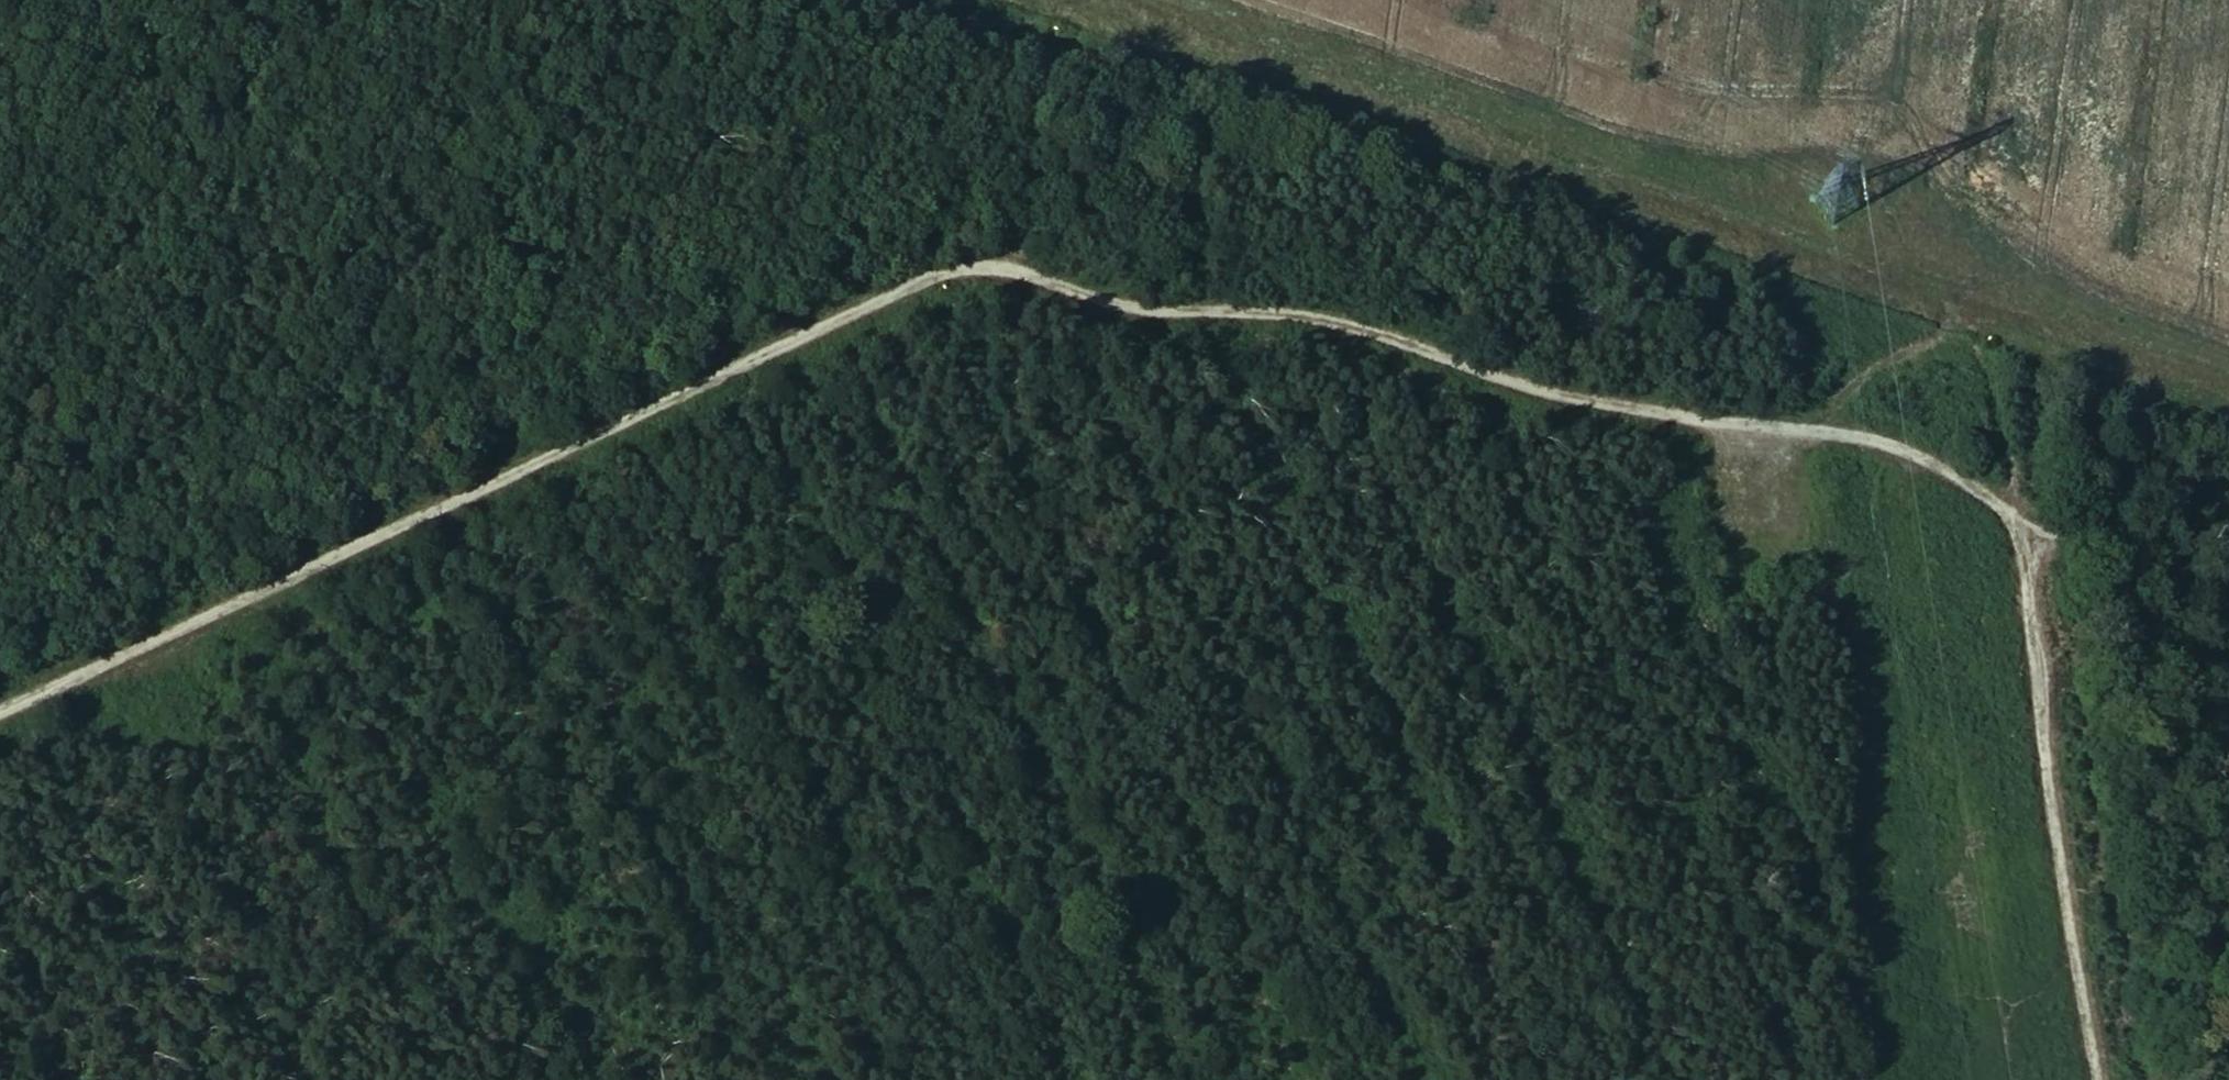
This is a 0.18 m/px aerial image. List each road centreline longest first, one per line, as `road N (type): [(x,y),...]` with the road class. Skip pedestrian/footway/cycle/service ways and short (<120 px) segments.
road 1 (track): [(0,712),(948,269),(993,266),(1117,305),(1295,312),(1364,327),(1528,386),(1701,419),(1864,433),(1926,456),(2009,513)]
road 2 (track): [(2009,513),(2046,812),(2094,1079)]
road 3 (track): [(2009,513),(2058,537),(2228,577)]
road 4 (track): [(2072,959),(2008,1007),(1999,1042),(2006,1079)]

